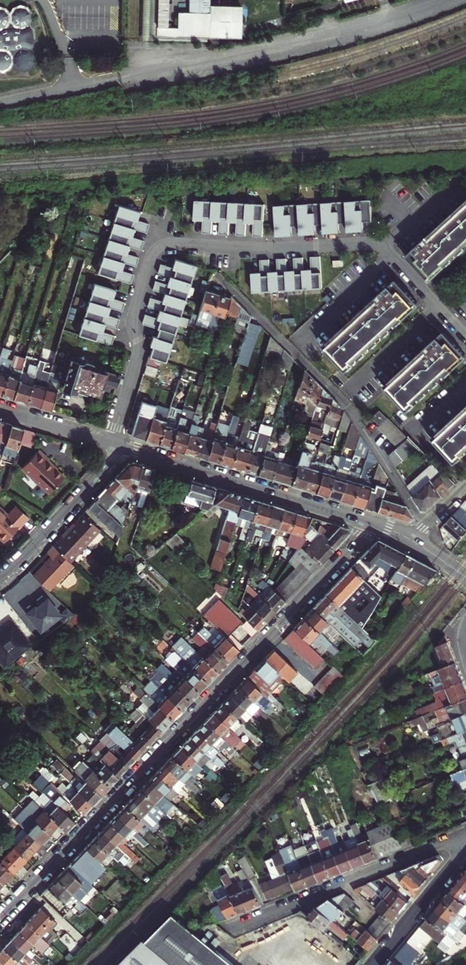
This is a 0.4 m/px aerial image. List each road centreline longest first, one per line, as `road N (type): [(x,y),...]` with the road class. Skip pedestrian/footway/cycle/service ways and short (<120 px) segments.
road 1 (residential): [(112,444),(138,353),(134,316),(151,259),(164,247),(378,247),(465,337)]
road 2 (residential): [(0,920),(375,525)]
road 3 (residential): [(216,273),(346,402),(429,523)]
road 4 (tertiary): [(123,447),(375,525)]
road 5 (residential): [(465,835),(228,930)]
road 6 (residential): [(123,447),(0,580)]
road 7 (residential): [(465,848),(373,964)]

